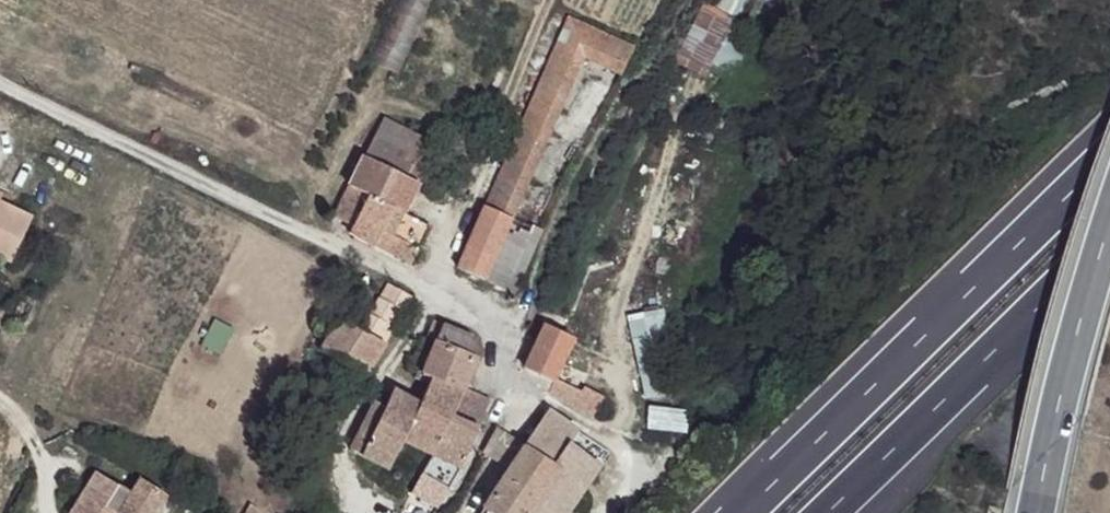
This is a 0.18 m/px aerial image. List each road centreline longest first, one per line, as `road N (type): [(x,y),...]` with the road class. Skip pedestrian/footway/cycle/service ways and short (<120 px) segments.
road 1 (motorway): [(1109,154),(745,512)]
road 2 (motorway): [(825,512),(1109,239)]
road 3 (motorway): [(1109,229),(1038,512)]

